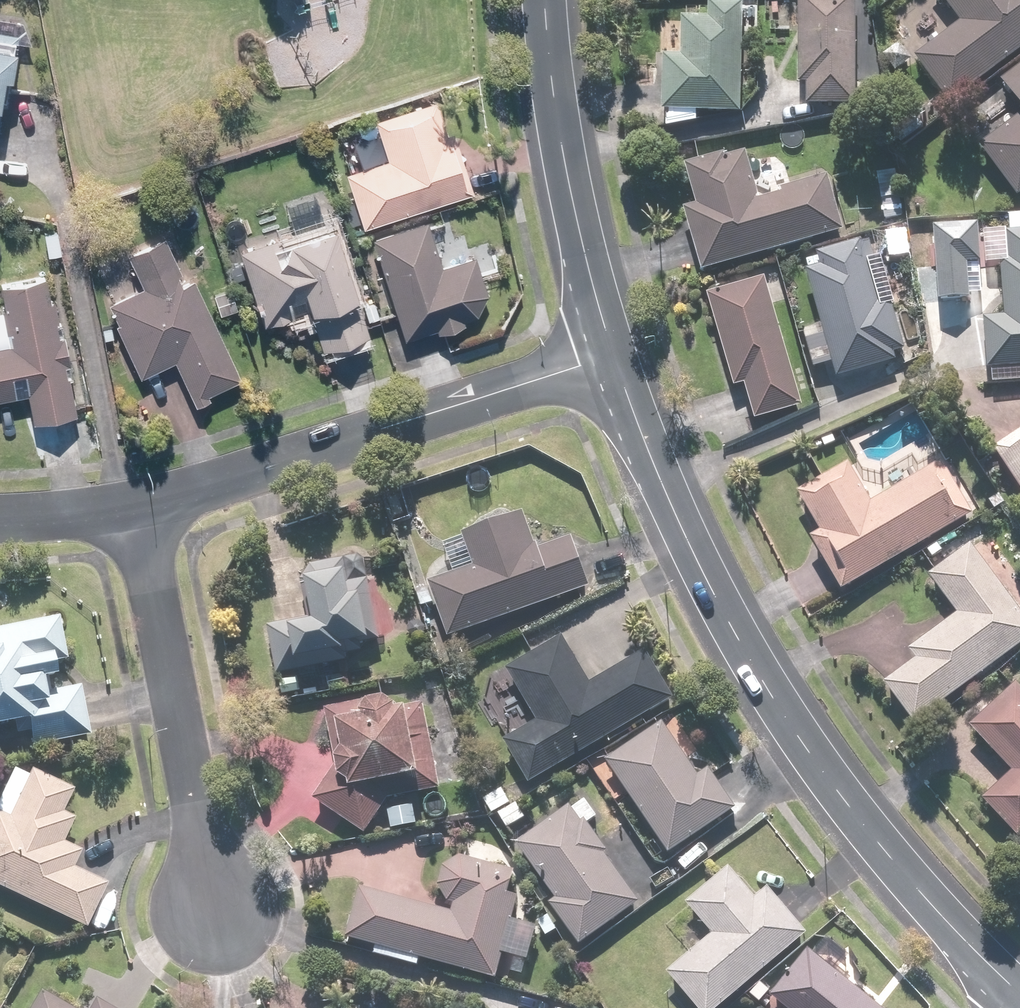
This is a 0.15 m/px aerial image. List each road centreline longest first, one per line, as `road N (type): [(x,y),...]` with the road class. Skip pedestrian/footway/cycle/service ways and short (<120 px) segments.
road 1 (tertiary): [(611,357),(689,549),(752,667),(928,905),(1019,997)]
road 2 (residential): [(611,357),(136,506)]
road 3 (residential): [(136,506),(215,914)]
road 4 (tertiary): [(544,0),(567,186),(611,357)]
road 5 (residential): [(136,506),(0,518)]

